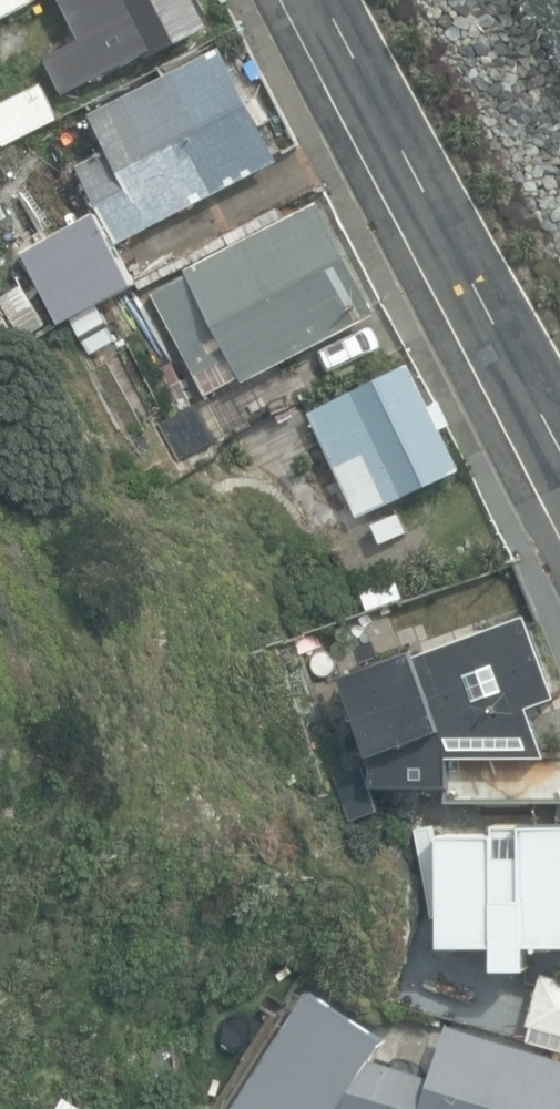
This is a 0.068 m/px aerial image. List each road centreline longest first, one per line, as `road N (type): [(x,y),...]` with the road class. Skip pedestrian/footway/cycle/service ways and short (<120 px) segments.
road 1 (secondary): [(559,447),(324,0)]

